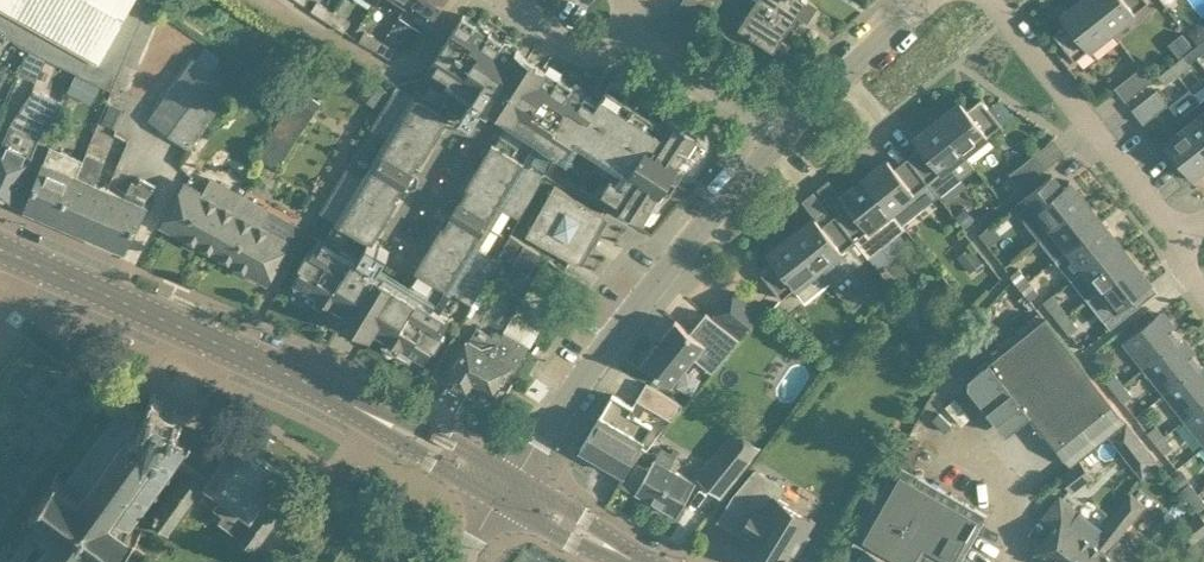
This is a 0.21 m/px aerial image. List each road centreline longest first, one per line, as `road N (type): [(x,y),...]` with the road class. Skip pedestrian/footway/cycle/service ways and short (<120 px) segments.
road 1 (residential): [(511,479),(601,352),(792,117)]
road 2 (tertiary): [(377,419),(257,358),(0,249)]
road 3 (unclassified): [(1005,0),(1139,174),(1175,195),(1203,199)]
road 4 (unclassified): [(455,0),(401,61),(386,62),(276,0)]
road 5 (residential): [(792,117),(925,0)]
road 6 (unclassified): [(792,117),(653,17)]
road 7 (unclassified): [(630,1),(580,49),(551,44),(502,0)]
road 8 (tertiary): [(511,479),(441,438),(377,419)]
road 9 (tertiary): [(377,419),(498,497)]
road 10 (tertiary): [(498,497),(578,542),(622,554)]
road 11 (tertiary): [(622,554),(586,522),(511,479)]

